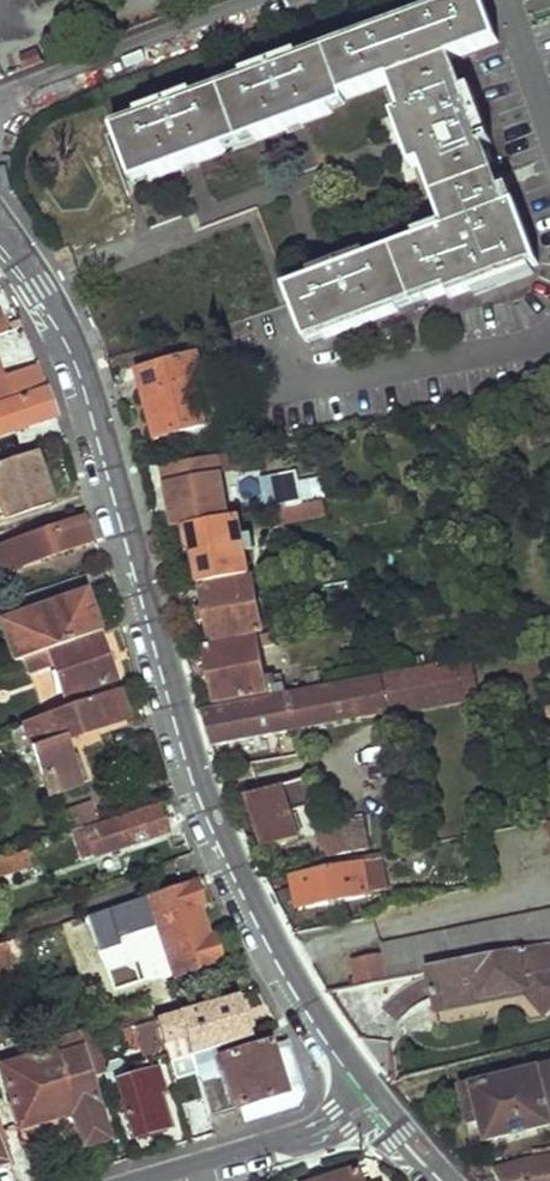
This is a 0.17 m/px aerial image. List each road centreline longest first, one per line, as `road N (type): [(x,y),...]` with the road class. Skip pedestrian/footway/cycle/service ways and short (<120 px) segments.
road 1 (tertiary): [(375,1098),(275,953),(192,775),(92,414),(36,289),(0,240)]
road 2 (residential): [(0,108),(275,0)]
road 3 (residential): [(375,1098),(342,1123),(290,1143),(162,1180)]

